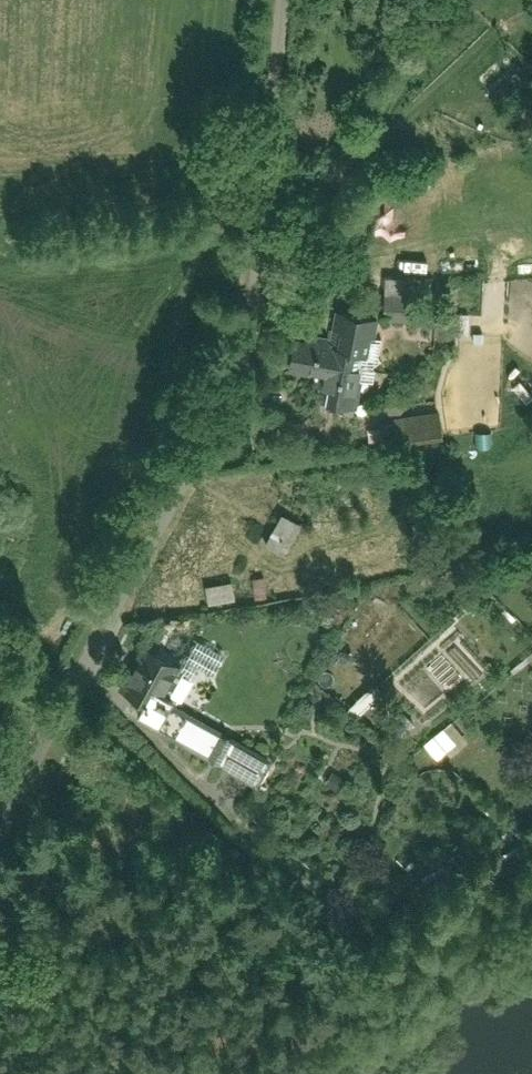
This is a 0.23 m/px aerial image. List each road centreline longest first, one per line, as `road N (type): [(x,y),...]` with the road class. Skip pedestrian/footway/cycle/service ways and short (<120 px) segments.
road 1 (residential): [(0,795),(214,383),(239,312),(286,0)]
road 2 (track): [(256,237),(389,0)]

